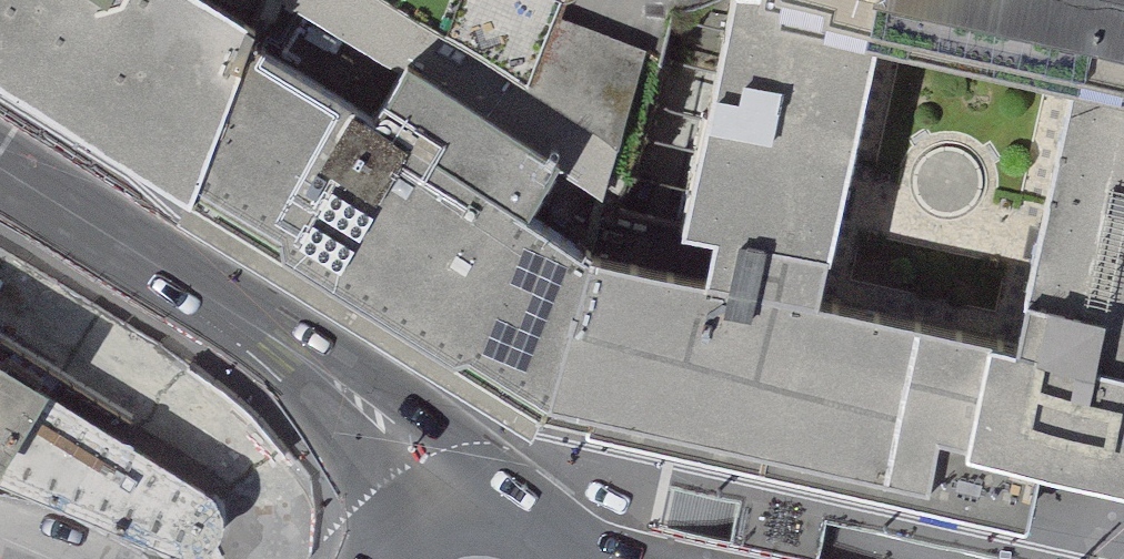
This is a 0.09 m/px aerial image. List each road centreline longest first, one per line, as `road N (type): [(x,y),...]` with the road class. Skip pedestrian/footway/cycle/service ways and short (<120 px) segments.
road 1 (secondary): [(0,182),(282,347),(384,437),(412,469),(432,515)]
road 2 (secondary): [(576,558),(548,529),(511,511),(471,506),(432,515)]

